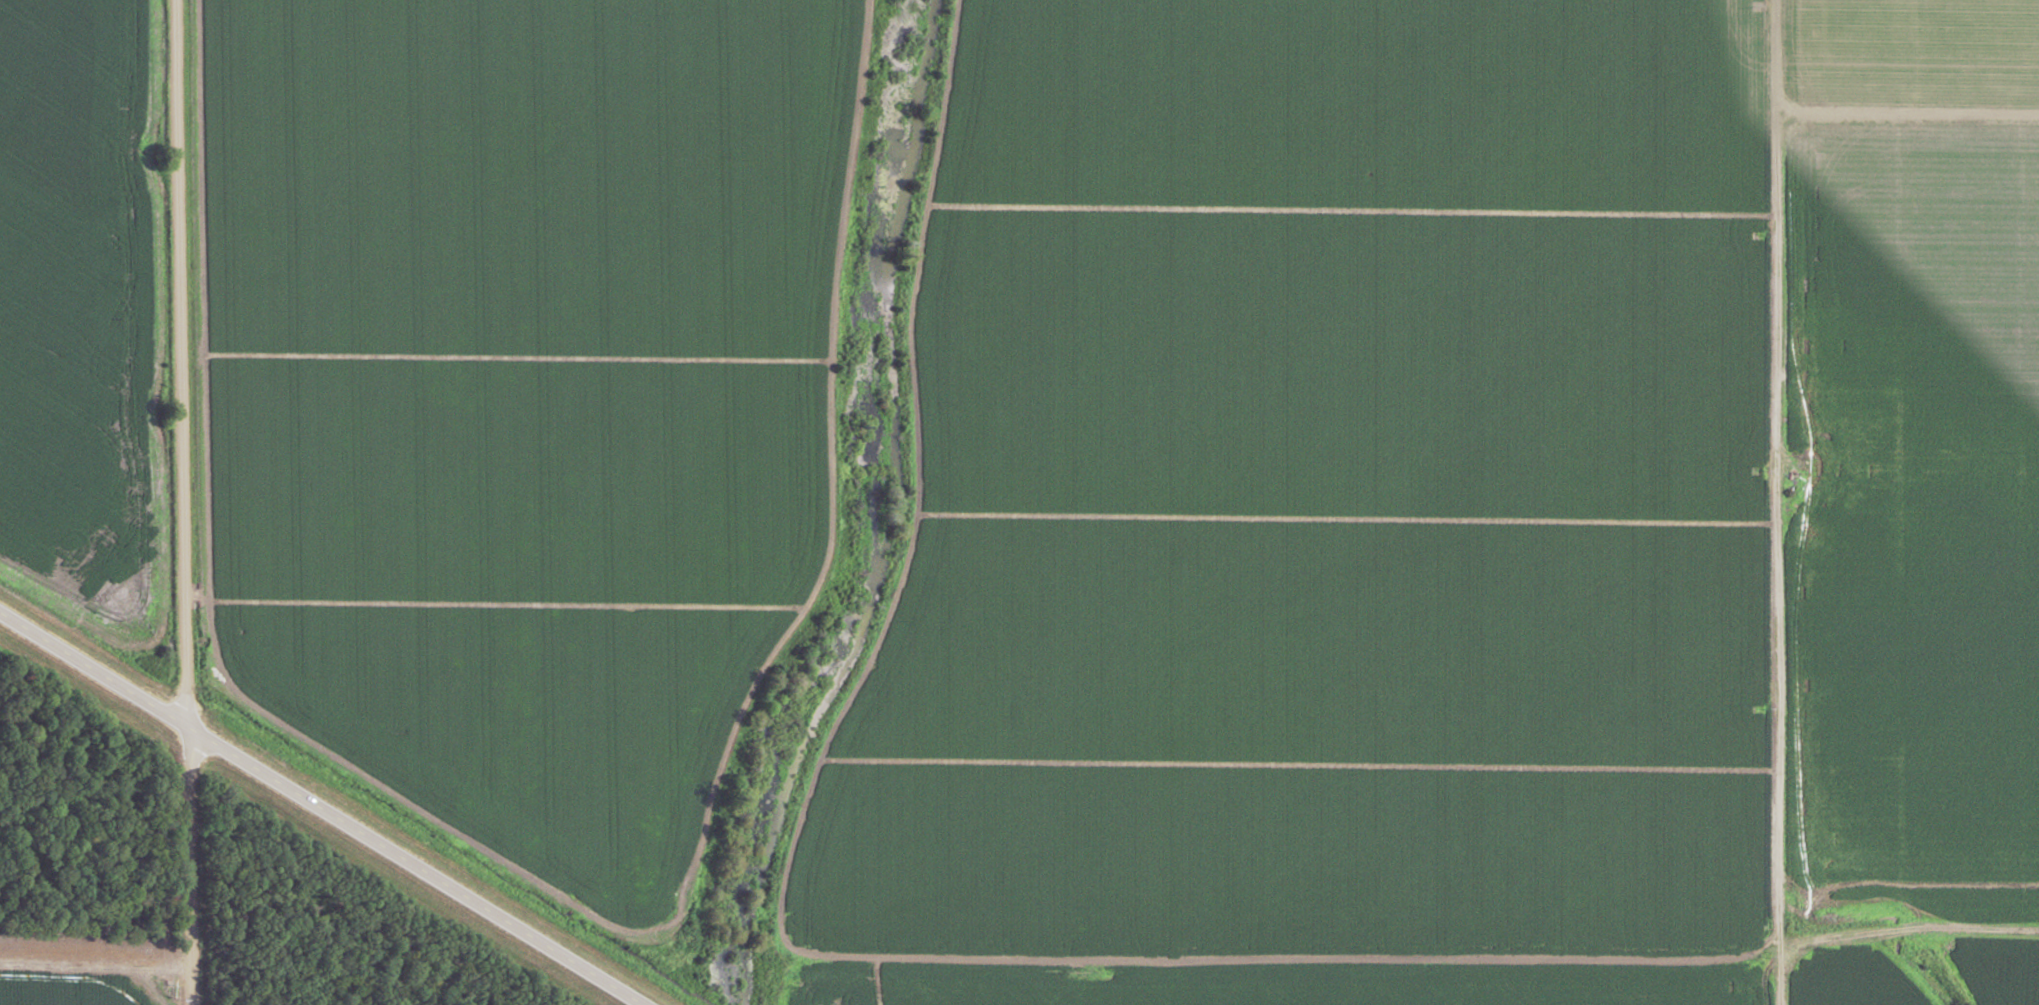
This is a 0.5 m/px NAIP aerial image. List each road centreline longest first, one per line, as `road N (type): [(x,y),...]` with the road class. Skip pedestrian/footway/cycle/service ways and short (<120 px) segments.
road 1 (residential): [(191,1004),(165,0)]
road 2 (primary): [(638,1004),(0,613)]

